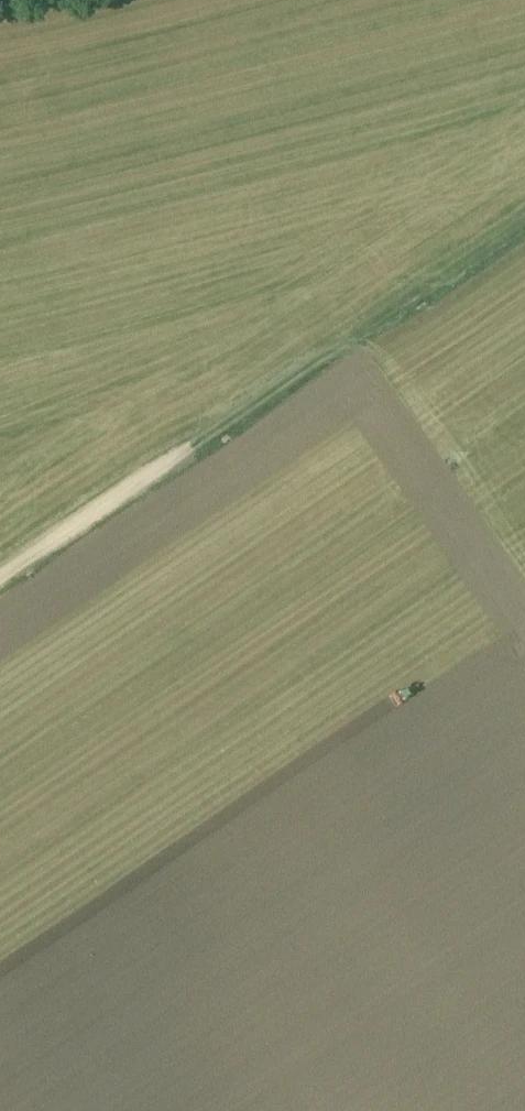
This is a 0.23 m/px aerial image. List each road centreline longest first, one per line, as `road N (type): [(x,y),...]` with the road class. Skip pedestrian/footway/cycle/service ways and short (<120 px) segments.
road 1 (track): [(0,582),(524,229)]

